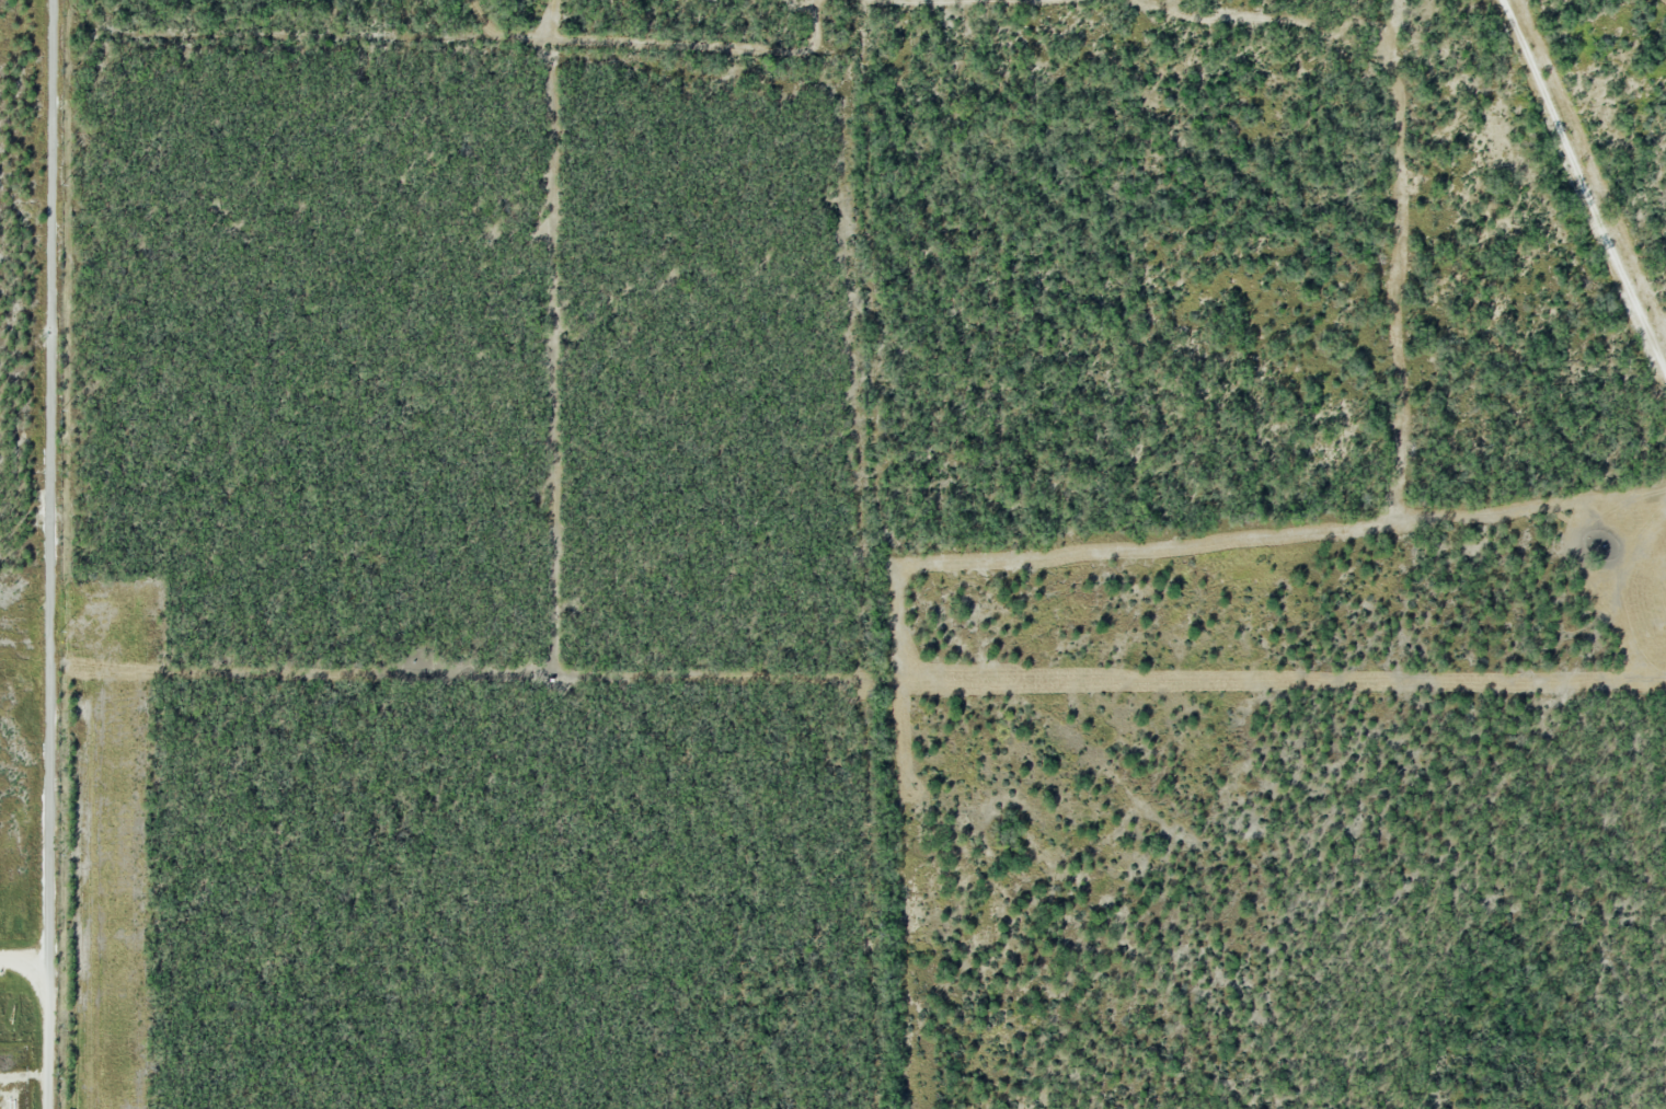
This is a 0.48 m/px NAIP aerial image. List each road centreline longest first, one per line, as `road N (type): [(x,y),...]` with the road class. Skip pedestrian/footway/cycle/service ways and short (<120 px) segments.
road 1 (track): [(54,0),(49,1108)]

